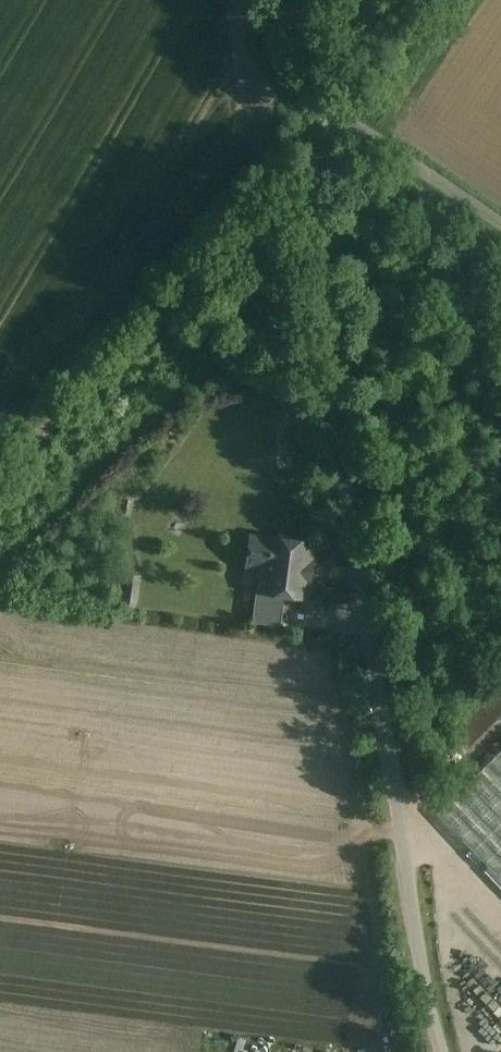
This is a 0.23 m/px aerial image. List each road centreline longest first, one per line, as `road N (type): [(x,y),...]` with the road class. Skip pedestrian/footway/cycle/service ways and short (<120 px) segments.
road 1 (unclassified): [(315,115),(330,384),(443,1051)]
road 2 (unclassified): [(315,115),(365,134),(500,225)]

